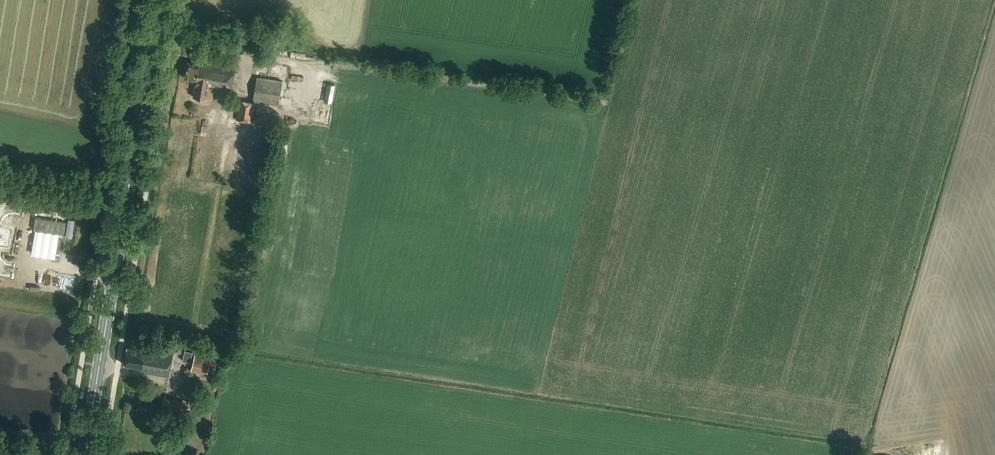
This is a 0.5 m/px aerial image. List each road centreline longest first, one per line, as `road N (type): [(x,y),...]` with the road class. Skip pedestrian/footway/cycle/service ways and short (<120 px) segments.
road 1 (secondary): [(85,454),(160,0)]
road 2 (track): [(153,44),(601,100)]

